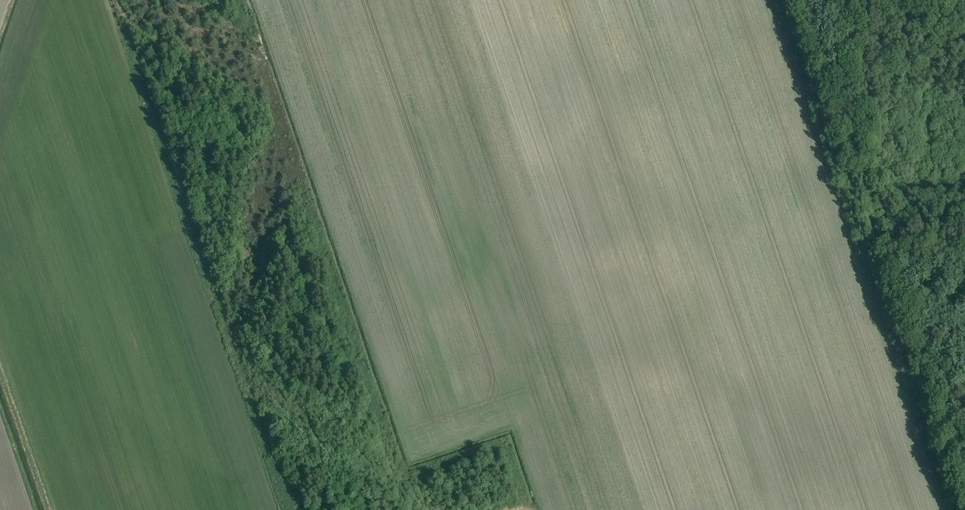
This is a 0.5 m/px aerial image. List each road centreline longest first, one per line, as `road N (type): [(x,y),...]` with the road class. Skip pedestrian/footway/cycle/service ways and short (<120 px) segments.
road 1 (track): [(45,509),(0,380)]

